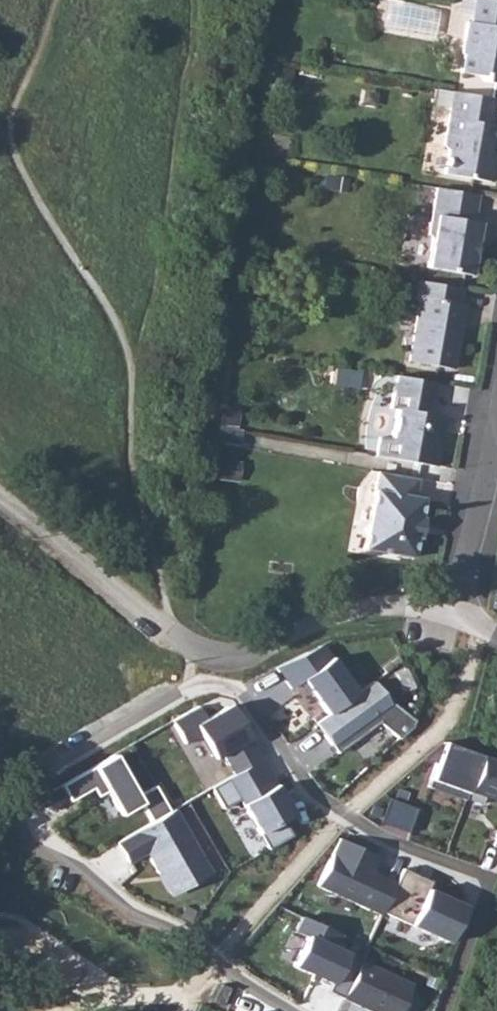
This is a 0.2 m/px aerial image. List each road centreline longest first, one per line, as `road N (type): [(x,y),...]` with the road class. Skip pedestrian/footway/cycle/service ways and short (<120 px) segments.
road 1 (residential): [(446,1010),(492,881),(400,845),(320,797),(247,698),(188,687),(14,799)]
road 2 (residential): [(14,799),(38,846),(81,868),(131,917),(185,934),(287,1010)]
road 3 (residential): [(458,621),(392,598),(350,607),(253,654),(180,635)]
road 4 (track): [(180,635),(0,496)]
road 5 (residential): [(458,621),(496,433)]

